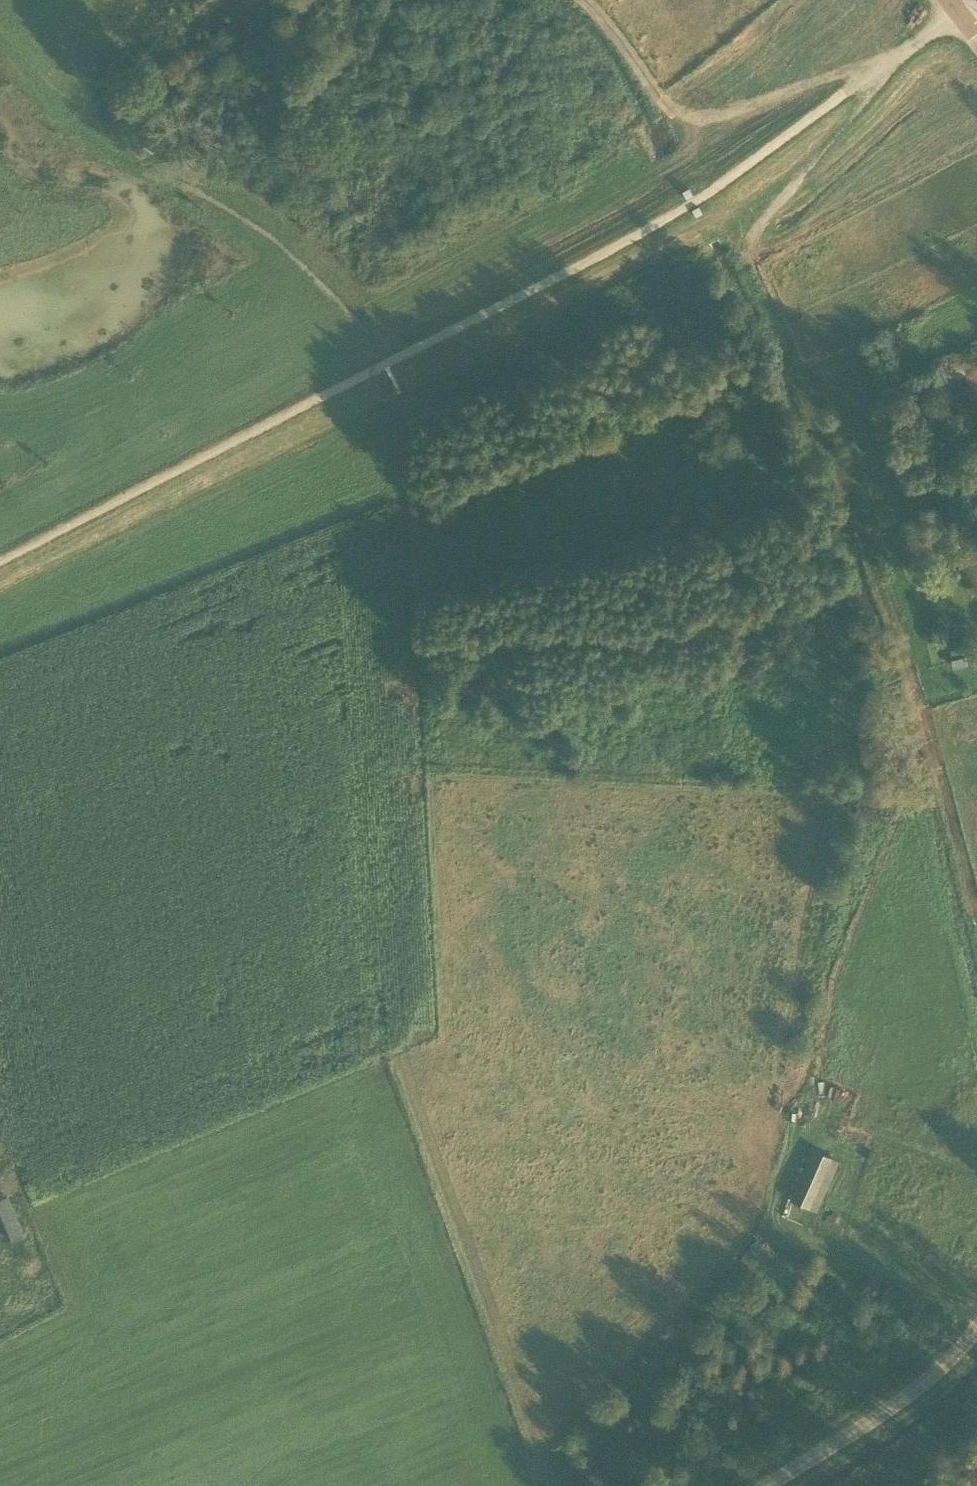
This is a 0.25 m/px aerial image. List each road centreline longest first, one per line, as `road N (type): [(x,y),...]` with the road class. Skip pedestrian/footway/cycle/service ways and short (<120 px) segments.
road 1 (unclassified): [(762,1485),(914,1390),(976,1324)]

